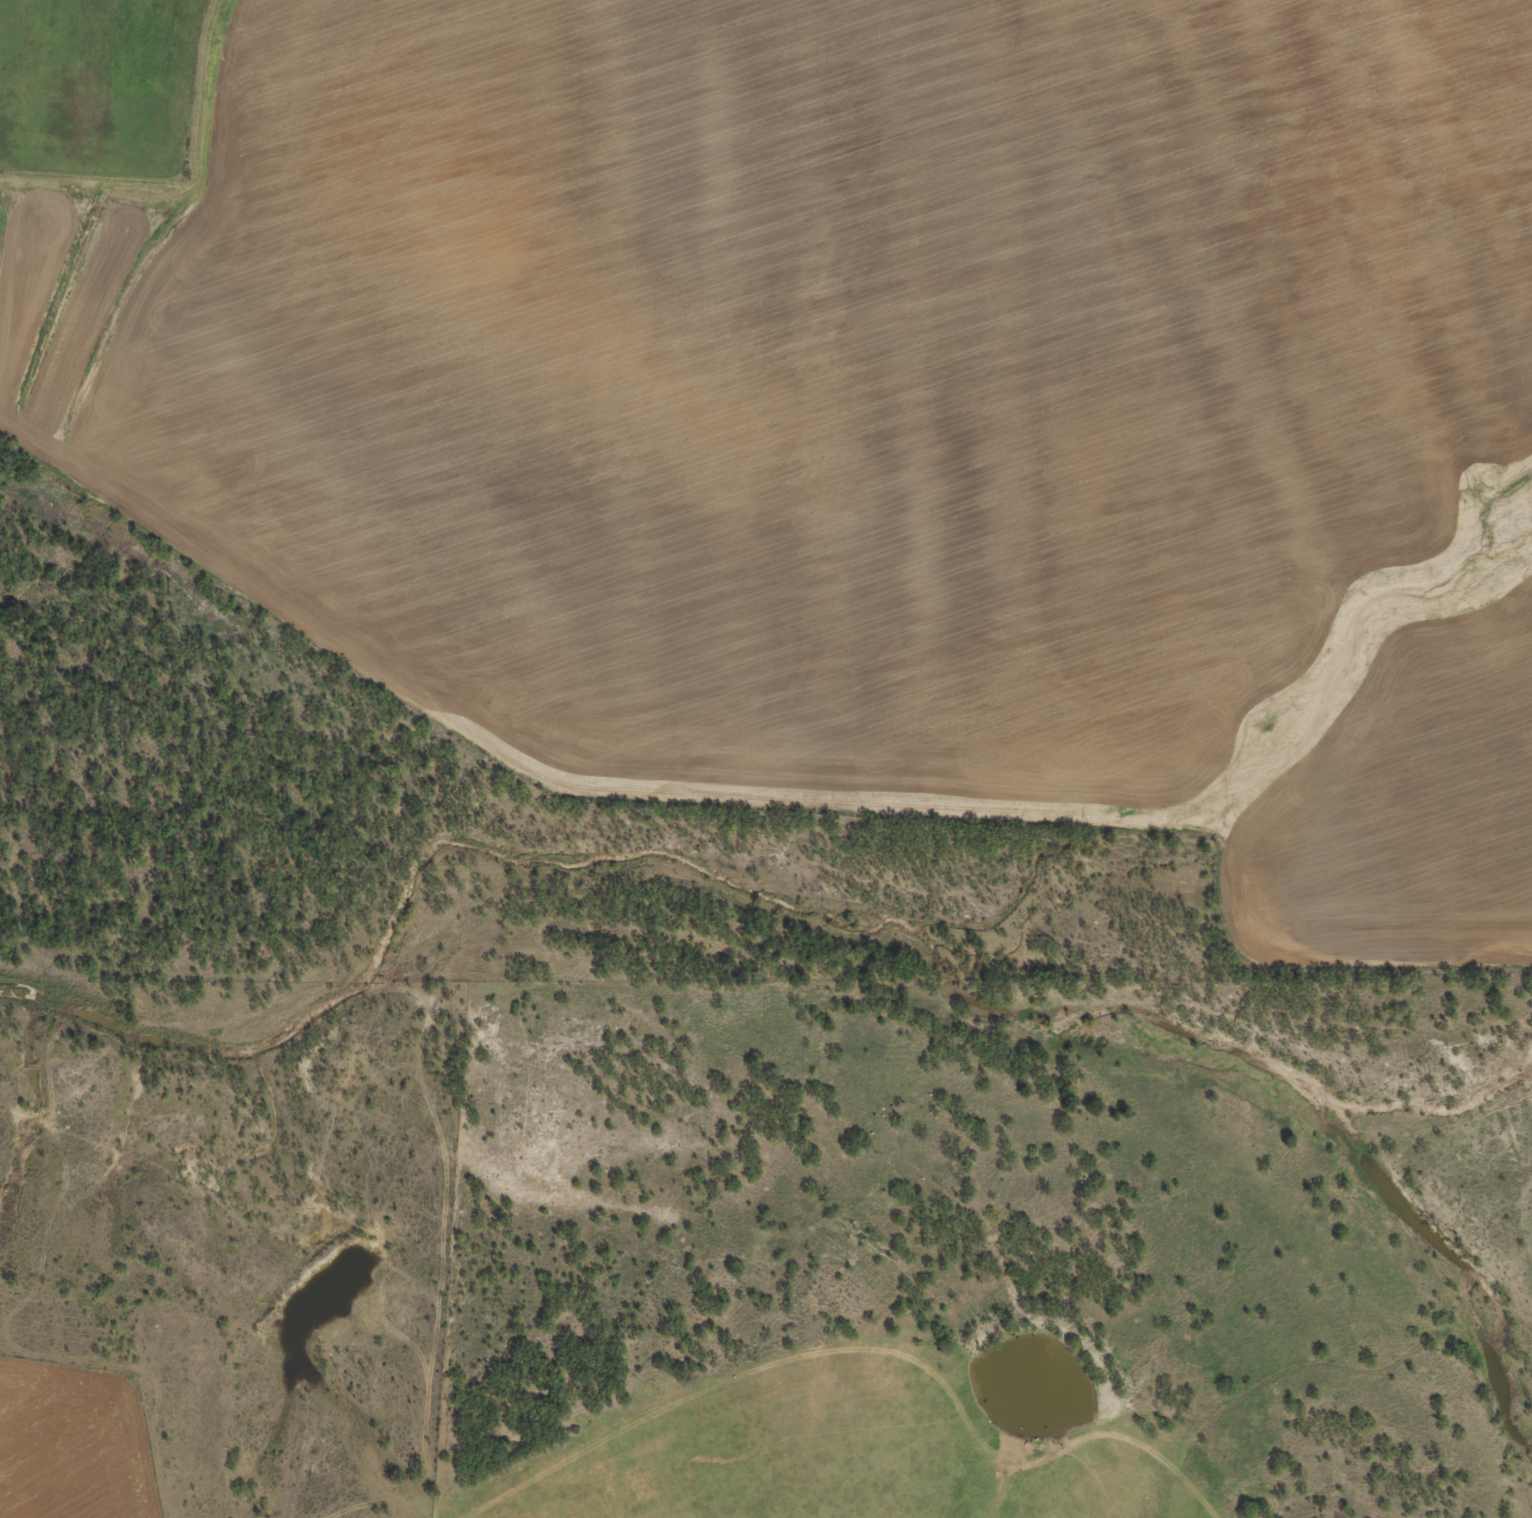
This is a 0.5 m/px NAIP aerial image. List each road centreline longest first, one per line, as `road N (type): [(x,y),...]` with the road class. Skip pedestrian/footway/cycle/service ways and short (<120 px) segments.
road 1 (track): [(417,1517),(706,1379),(795,1349),(865,1341),(924,1357),(950,1379),(990,1456),(1034,1462),(1096,1432),(1128,1436),(1156,1446),(1225,1517)]

